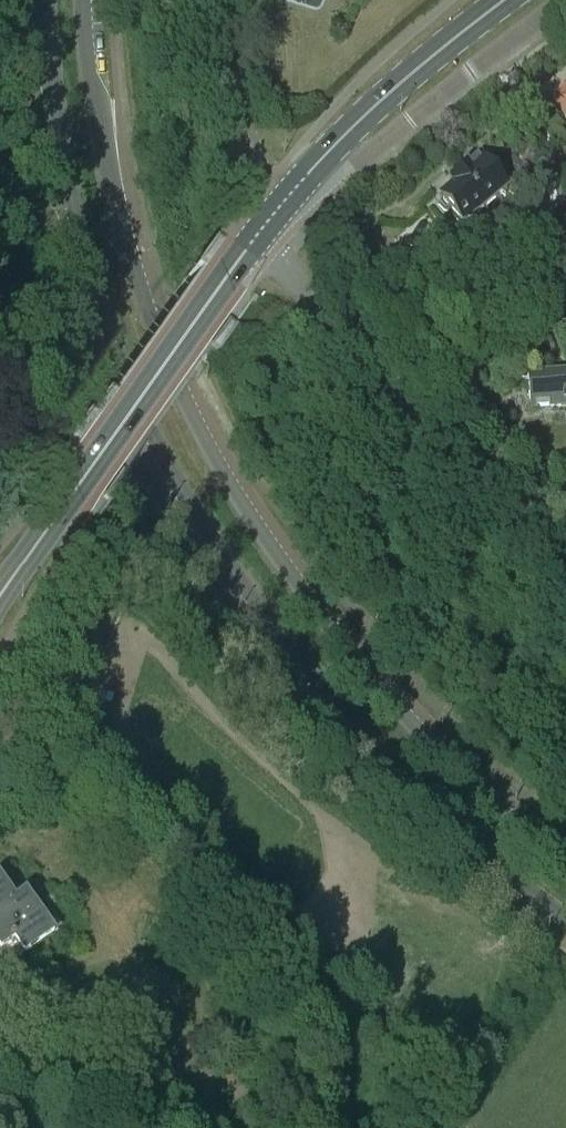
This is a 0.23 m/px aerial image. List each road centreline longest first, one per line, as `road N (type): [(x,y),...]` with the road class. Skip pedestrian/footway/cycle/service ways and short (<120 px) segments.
road 1 (tertiary): [(132,396),(206,539),(317,690),(461,841),(565,925)]
road 2 (tertiary): [(565,864),(462,775),(326,623),(218,467),(167,363)]
road 3 (track): [(310,1127),(292,1017),(214,877),(127,794),(0,735)]
road 4 (primary): [(0,595),(262,229)]
road 5 (residential): [(565,551),(534,531),(389,386),(262,229)]
road 6 (tertiary): [(45,0),(65,172),(94,293),(132,396)]
road 7 (tertiary): [(167,363),(122,223),(95,104),(83,0)]
road 8 (residential): [(288,197),(339,229),(565,301)]
road 9 (residential): [(329,150),(363,157),(564,0)]
road 10 (primary): [(329,150),(504,0)]

